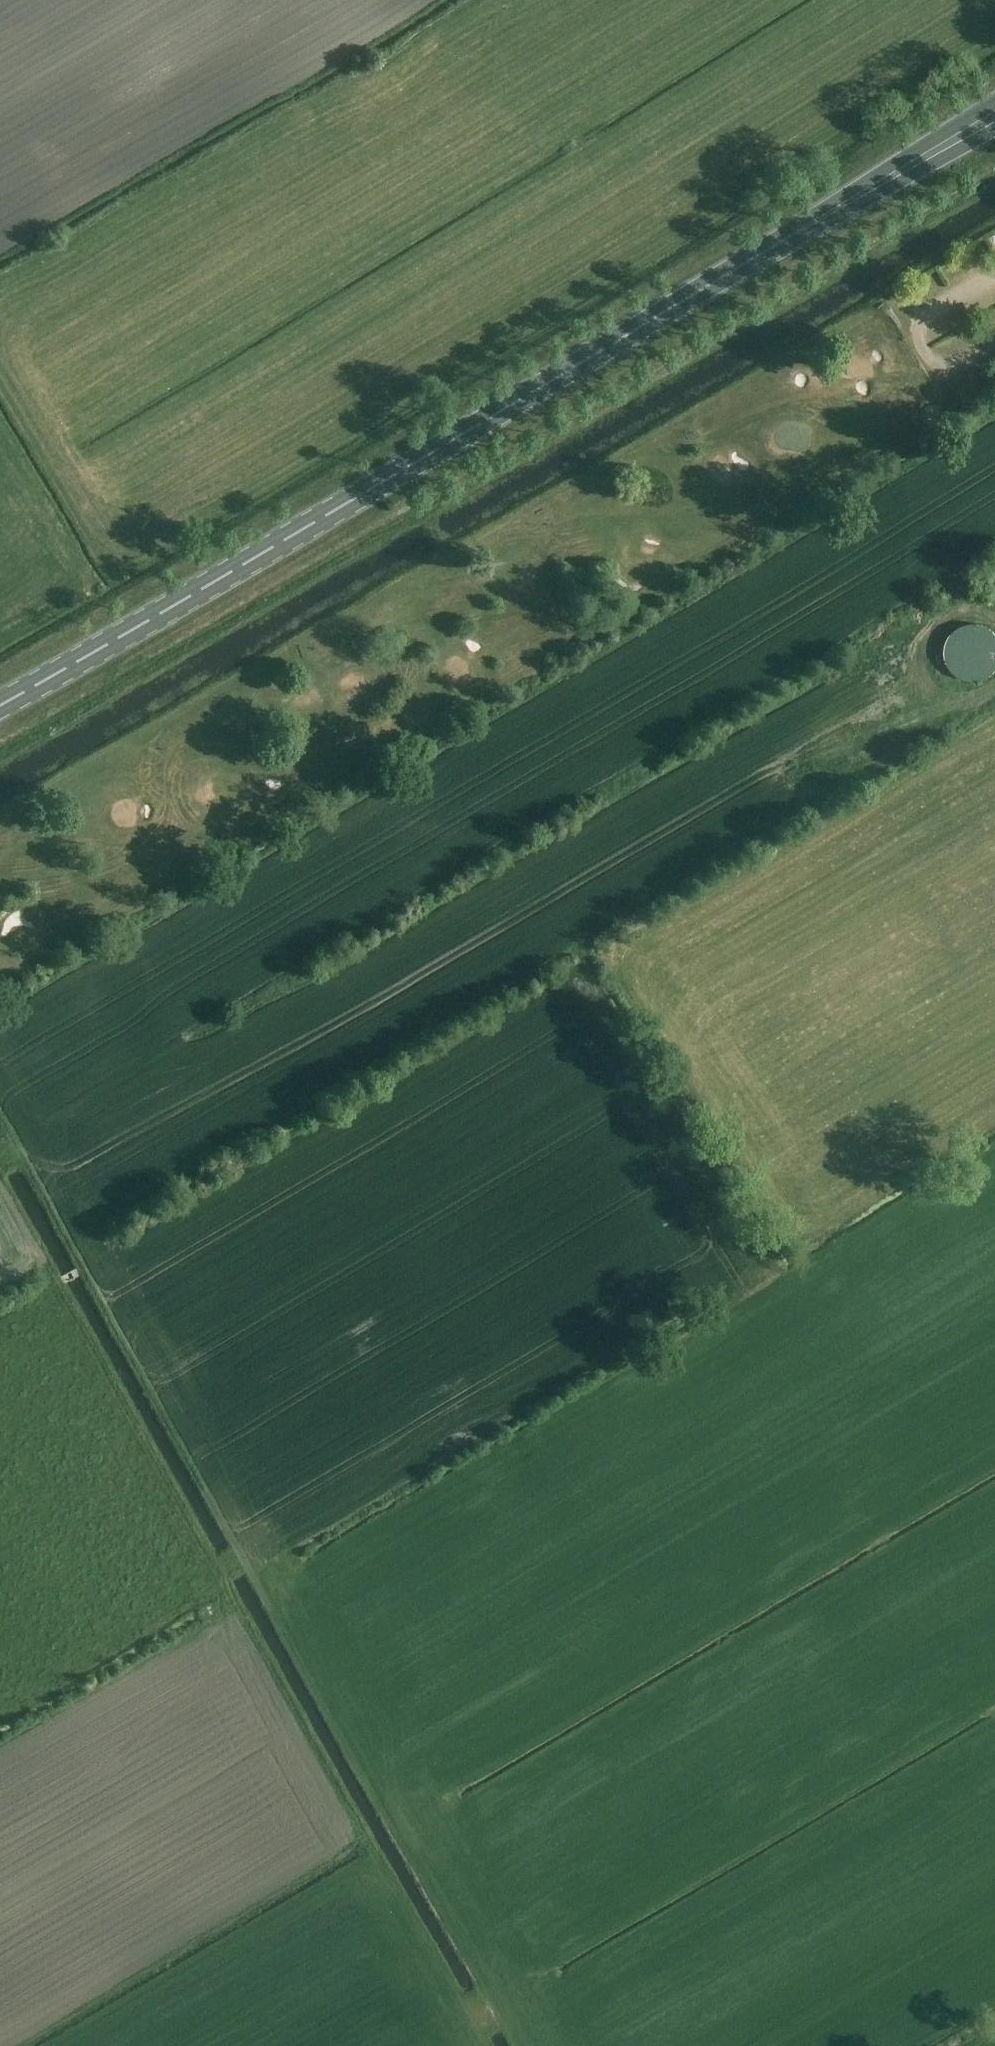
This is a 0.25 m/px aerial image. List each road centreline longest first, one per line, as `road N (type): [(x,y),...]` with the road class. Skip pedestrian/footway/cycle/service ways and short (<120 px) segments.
road 1 (primary): [(0,703),(783,242)]
road 2 (primary): [(994,105),(783,242)]
road 3 (primary): [(783,242),(994,127)]

